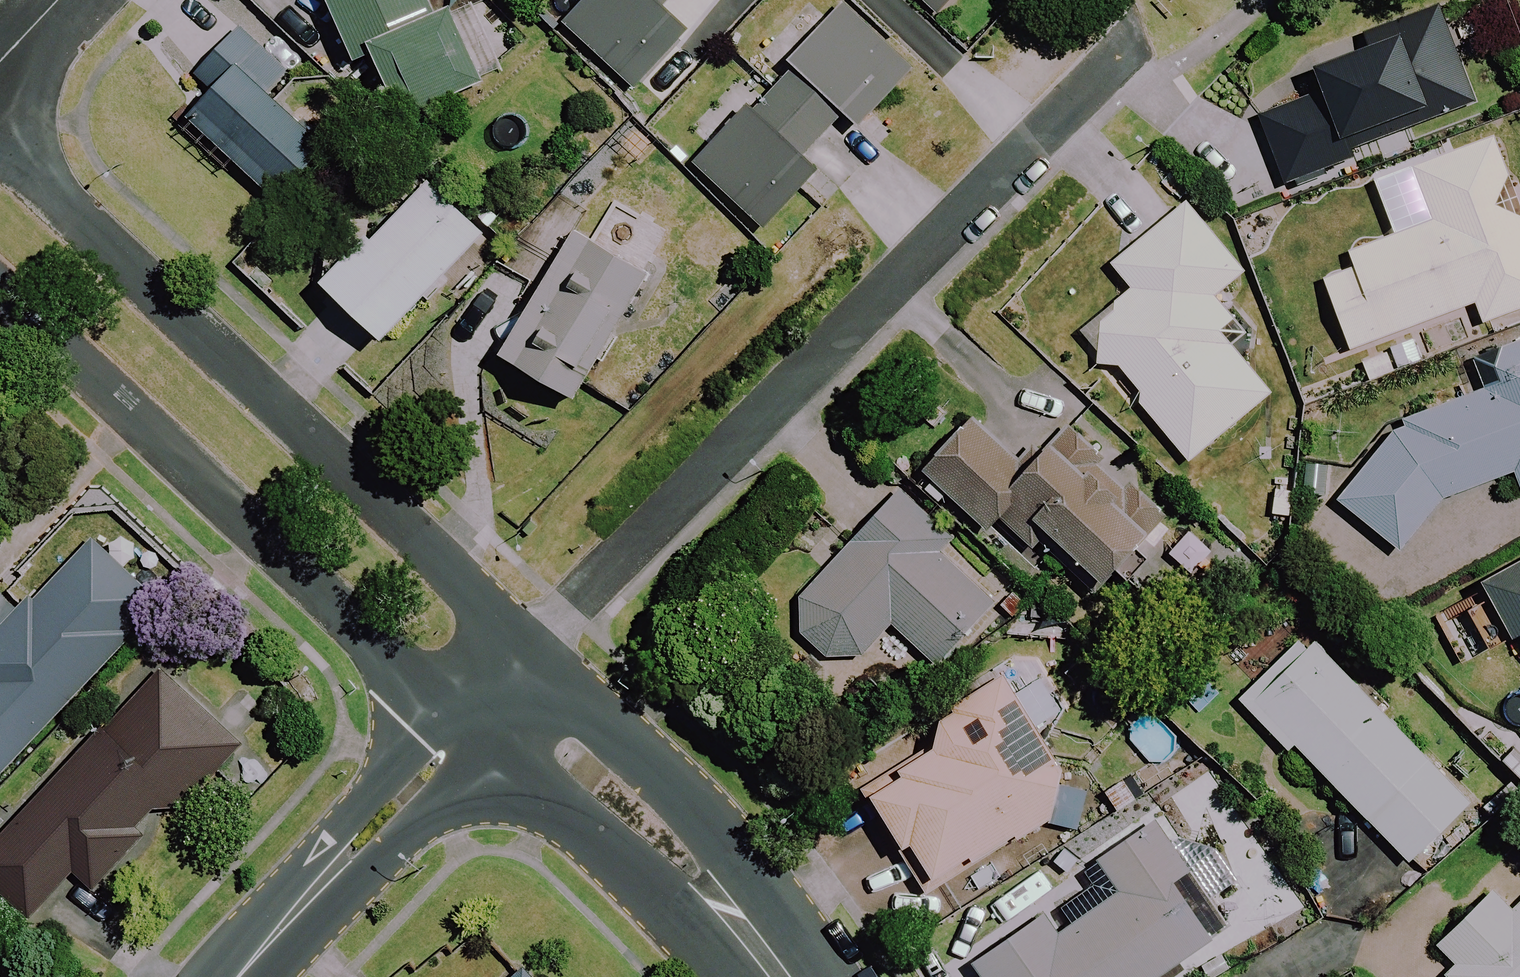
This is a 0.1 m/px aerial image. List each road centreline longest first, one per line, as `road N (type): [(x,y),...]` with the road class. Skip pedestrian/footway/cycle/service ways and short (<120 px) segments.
road 1 (residential): [(1141,42),(506,688)]
road 2 (residential): [(0,130),(477,604),(506,688)]
road 3 (residential): [(506,688),(406,673),(0,300)]
road 4 (tertiary): [(506,688),(236,976)]
road 5 (tertiary): [(506,688),(669,836),(769,976)]

